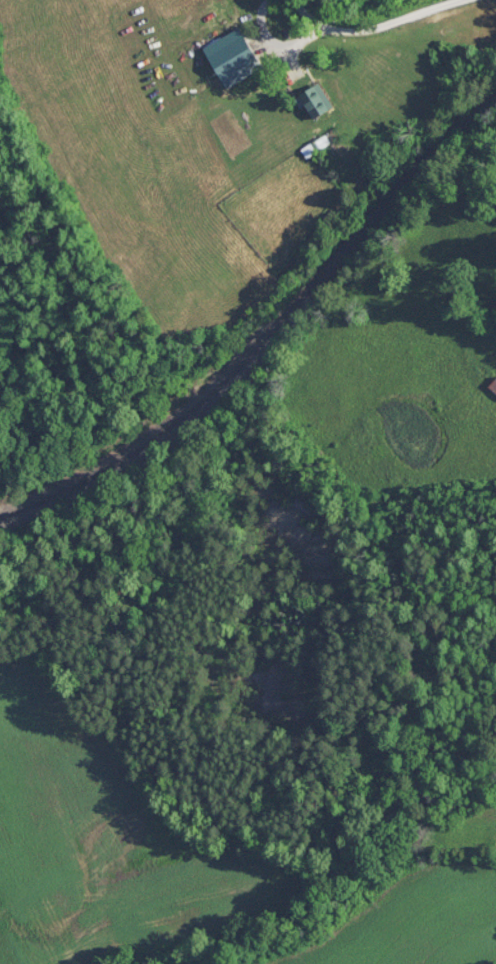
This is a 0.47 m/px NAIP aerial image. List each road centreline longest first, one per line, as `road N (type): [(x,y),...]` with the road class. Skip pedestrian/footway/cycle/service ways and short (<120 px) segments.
road 1 (residential): [(295,0),(312,26),(389,23),(479,0)]

